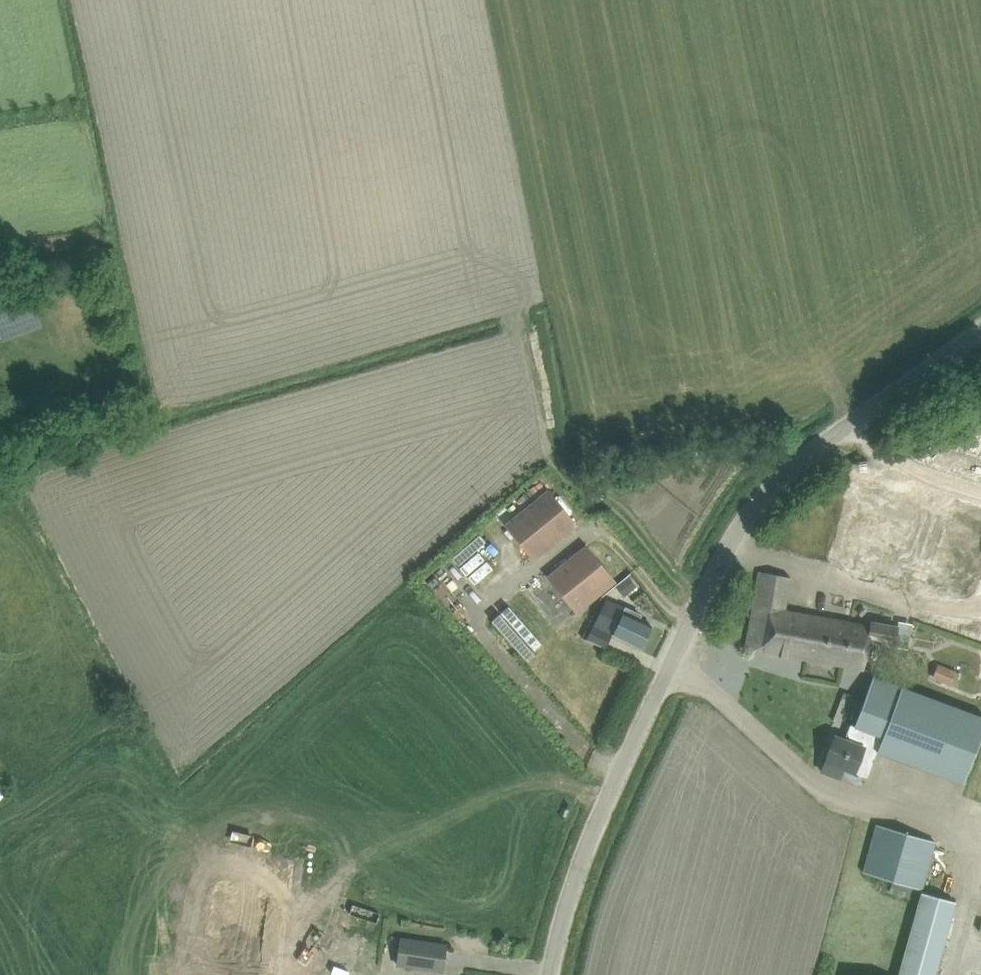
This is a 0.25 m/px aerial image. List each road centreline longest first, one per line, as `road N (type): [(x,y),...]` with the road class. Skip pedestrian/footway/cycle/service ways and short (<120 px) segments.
road 1 (unclassified): [(551,974),(600,814),(742,524),(804,458),(980,332)]

